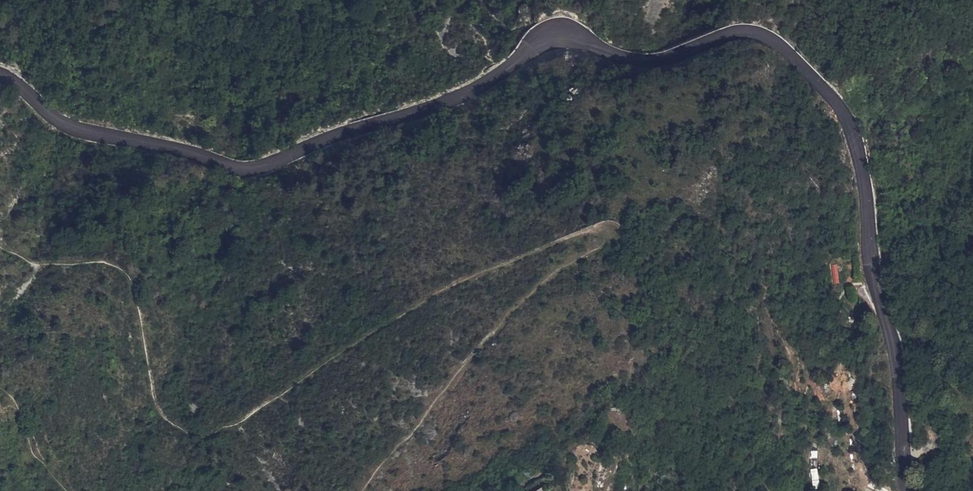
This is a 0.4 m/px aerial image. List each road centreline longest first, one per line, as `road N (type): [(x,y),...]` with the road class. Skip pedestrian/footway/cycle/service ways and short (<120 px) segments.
road 1 (secondary): [(906,490),(899,371),(874,284),(853,131),(838,105),(762,32),(652,62),(555,40),(474,93),(248,169),(64,125),(0,75)]

